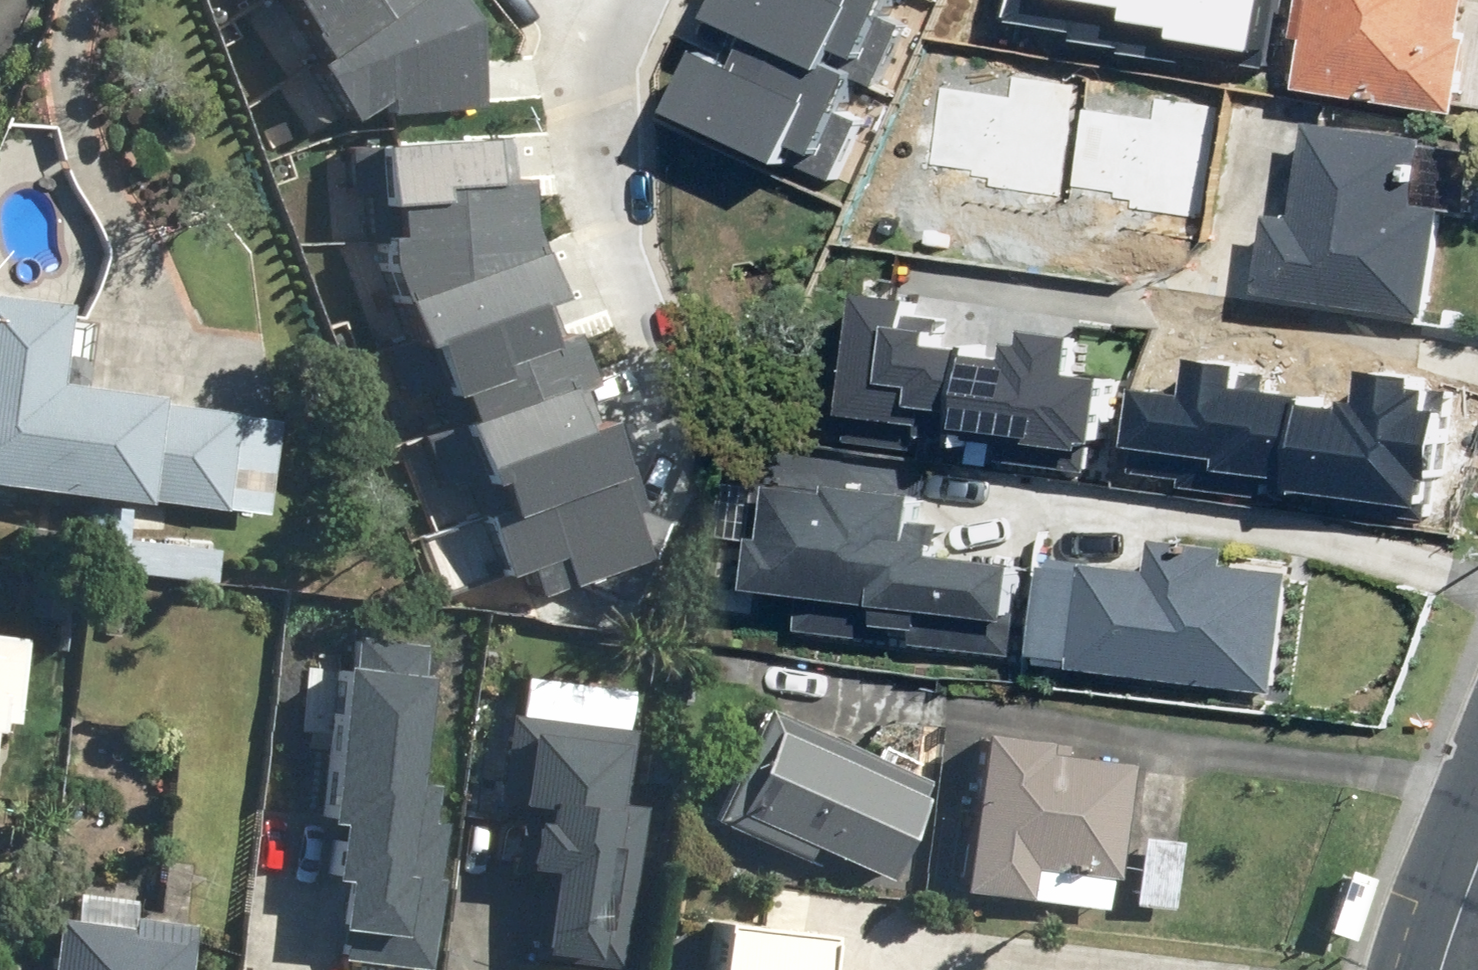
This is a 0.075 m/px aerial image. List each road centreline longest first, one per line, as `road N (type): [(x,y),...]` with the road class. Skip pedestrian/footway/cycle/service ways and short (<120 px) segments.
road 1 (residential): [(593,45),(600,155),(667,369),(669,433),(658,503)]

